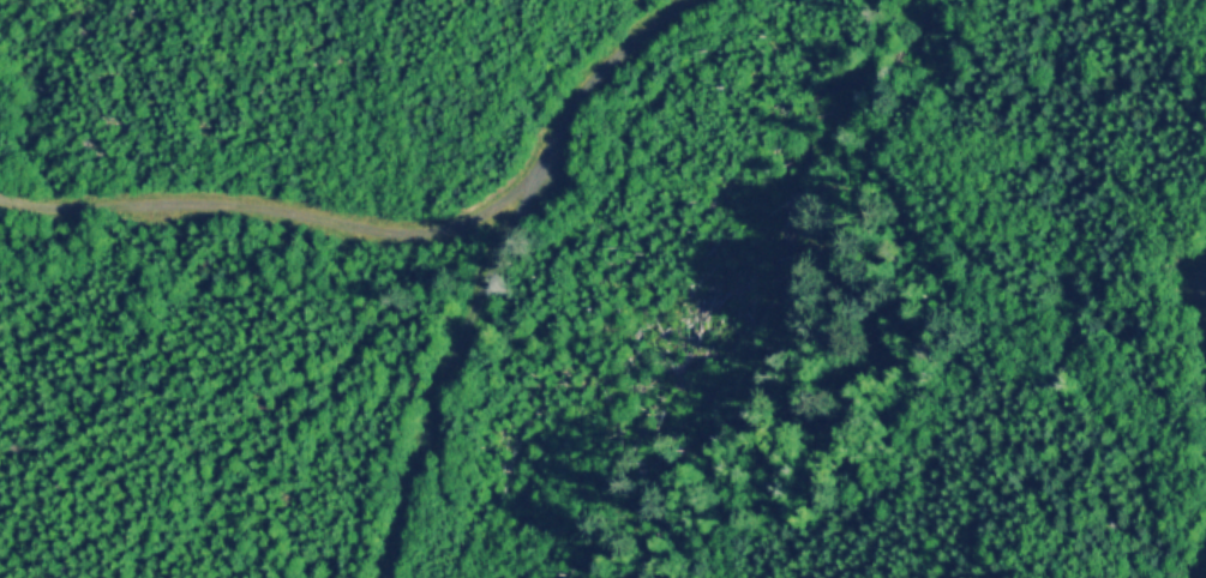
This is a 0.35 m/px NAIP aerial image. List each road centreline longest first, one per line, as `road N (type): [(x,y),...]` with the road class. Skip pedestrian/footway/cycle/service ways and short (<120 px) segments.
road 1 (track): [(0,193),(25,207),(510,211),(643,60),(728,0)]
road 2 (track): [(380,577),(510,211)]

